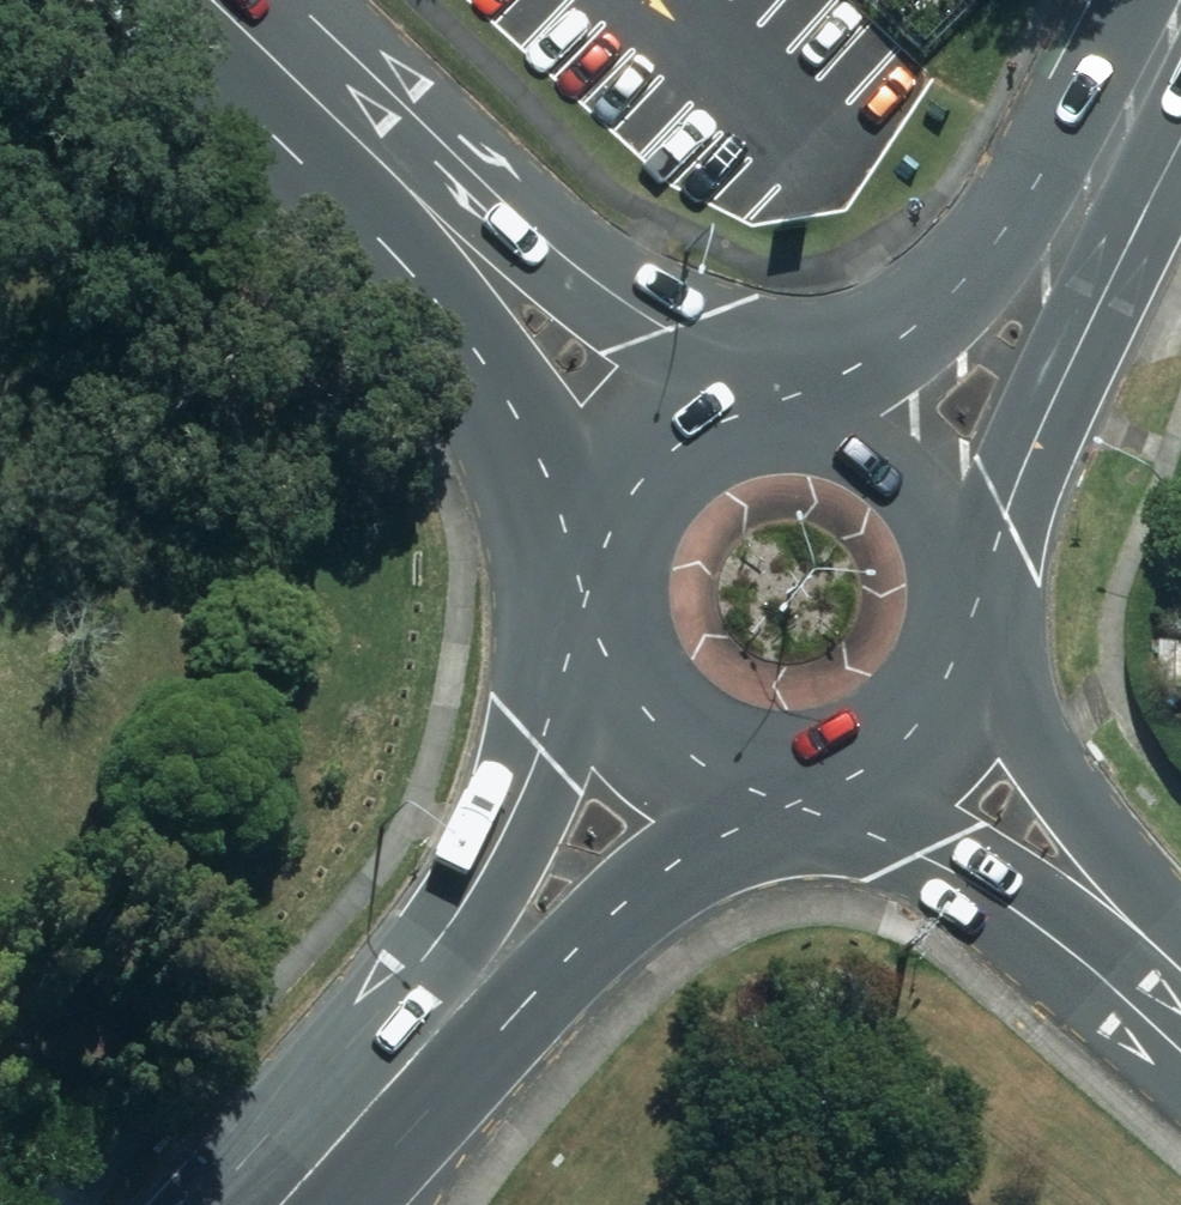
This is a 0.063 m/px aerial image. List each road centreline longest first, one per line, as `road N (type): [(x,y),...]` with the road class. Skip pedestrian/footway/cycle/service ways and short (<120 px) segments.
road 1 (secondary): [(437,208),(785,396)]
road 2 (secondary): [(1092,187),(987,556)]
road 3 (secondary): [(447,1027),(614,692)]
road 4 (secondary): [(597,540),(437,208)]
road 5 (secondary): [(720,784),(447,1027)]
road 6 (secondary): [(854,406),(1092,187)]
road 7 (secondary): [(989,625),(1114,902)]
road 8 (secondary): [(225,0),(437,208)]
road 9 (secondary): [(1114,902),(857,785)]
road 10 (secondary): [(597,540),(638,465),(693,421),(785,396)]
road 11 (secondary): [(447,1027),(283,1204)]
road 12 (secondary): [(989,625),(967,691),(918,751),(857,785)]
road 13 (secondary): [(854,406),(909,435),(957,485),(987,556)]
road 14 (secondary): [(1092,187),(1180,6)]
road 15 (secondary): [(614,692),(590,609),(597,540)]
road 16 (secondary): [(720,784),(657,746),(614,692)]
road 17 (secondary): [(857,785),(789,796),(720,784)]

